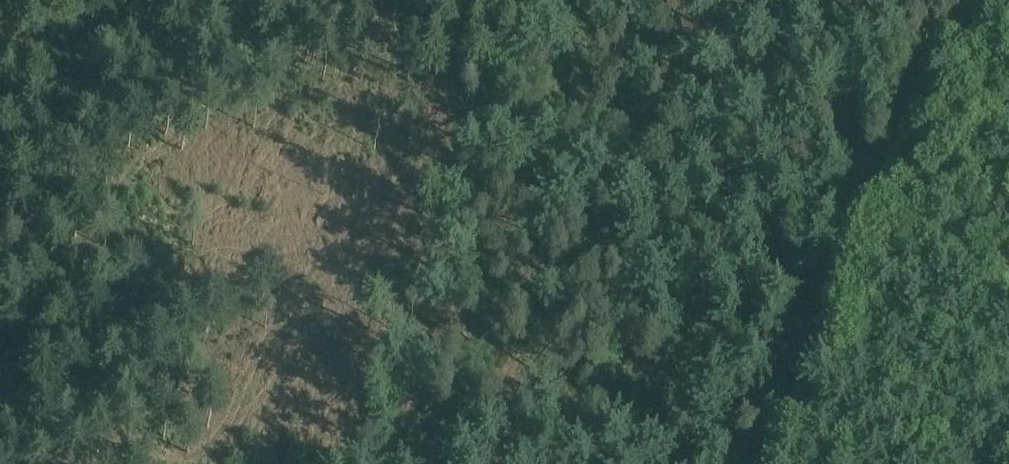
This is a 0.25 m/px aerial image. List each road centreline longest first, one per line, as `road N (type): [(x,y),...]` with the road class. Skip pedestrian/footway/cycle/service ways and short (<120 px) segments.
road 1 (track): [(748,463),(936,0)]

